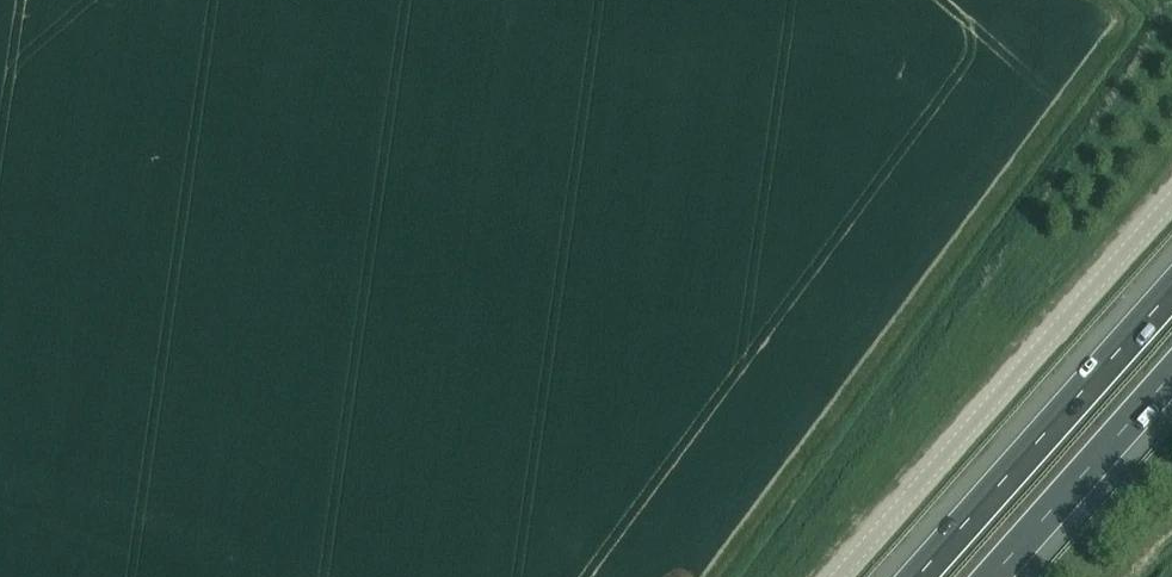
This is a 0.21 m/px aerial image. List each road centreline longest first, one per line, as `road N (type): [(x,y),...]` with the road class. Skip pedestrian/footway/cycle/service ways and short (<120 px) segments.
road 1 (tertiary): [(843,576),(1171,198)]
road 2 (motorway): [(1171,290),(916,576)]
road 3 (motorway): [(992,576),(1171,374)]

